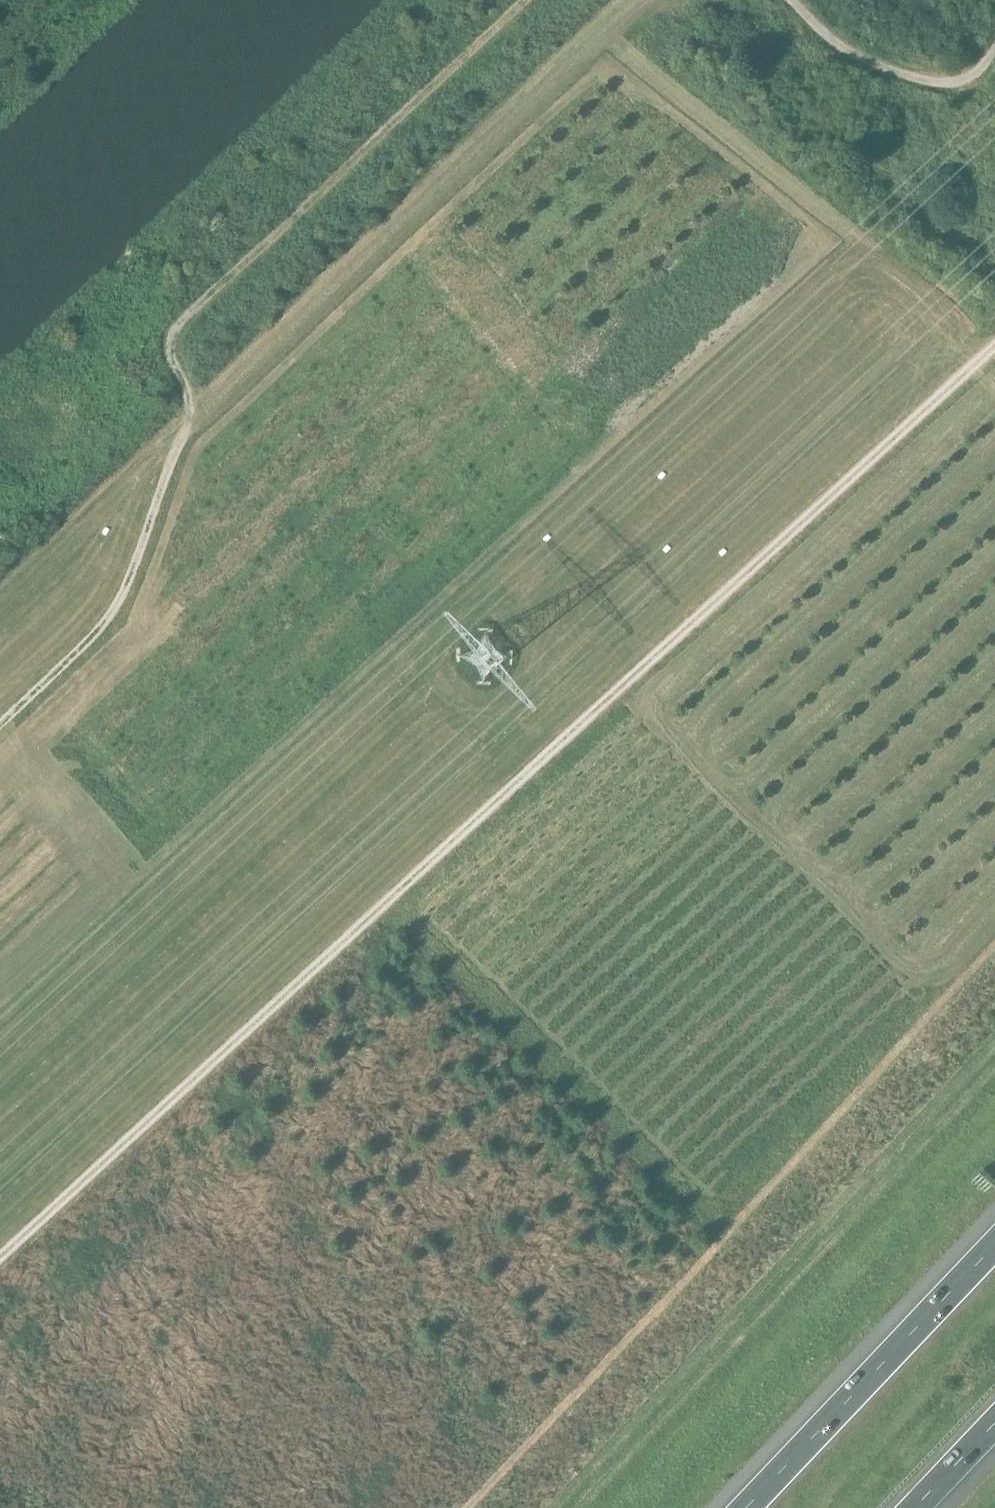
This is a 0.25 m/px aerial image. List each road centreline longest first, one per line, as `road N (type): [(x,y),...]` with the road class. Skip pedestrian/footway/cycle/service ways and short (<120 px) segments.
road 1 (track): [(994,347),(0,1261)]
road 2 (track): [(0,726),(124,595),(191,418),(170,349),(181,325),(527,0)]
road 3 (motorway): [(994,1248),(749,1507)]
road 4 (track): [(994,52),(976,74),(952,82),(903,74),(846,52),(792,0)]

